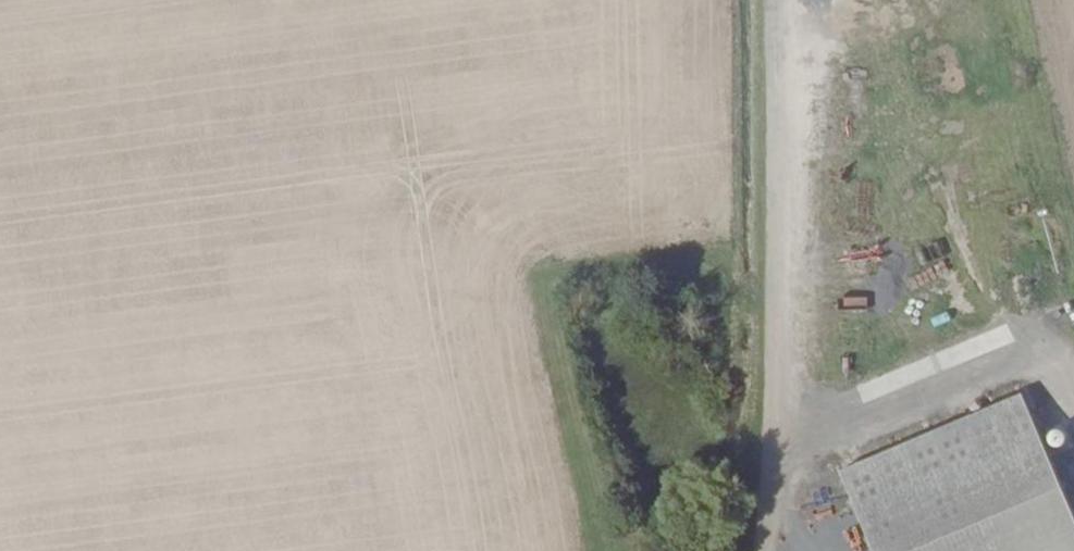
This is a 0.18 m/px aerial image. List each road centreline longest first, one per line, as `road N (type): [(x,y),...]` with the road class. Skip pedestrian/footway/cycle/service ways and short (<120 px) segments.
road 1 (track): [(780,0),(788,550)]

